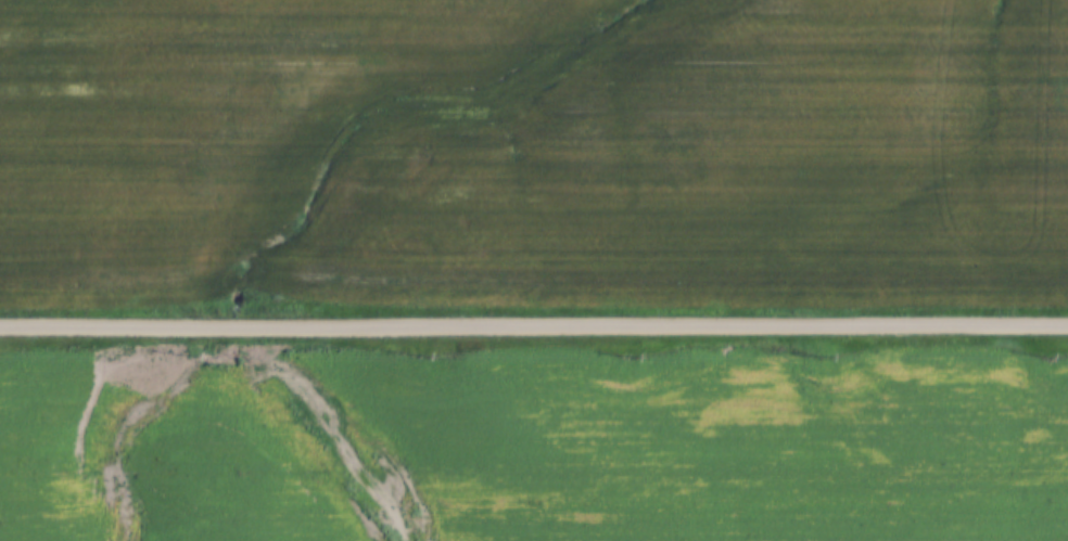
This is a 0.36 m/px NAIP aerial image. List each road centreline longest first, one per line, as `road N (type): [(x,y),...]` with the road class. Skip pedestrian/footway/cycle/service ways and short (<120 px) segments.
road 1 (residential): [(1067,328),(0,329)]

